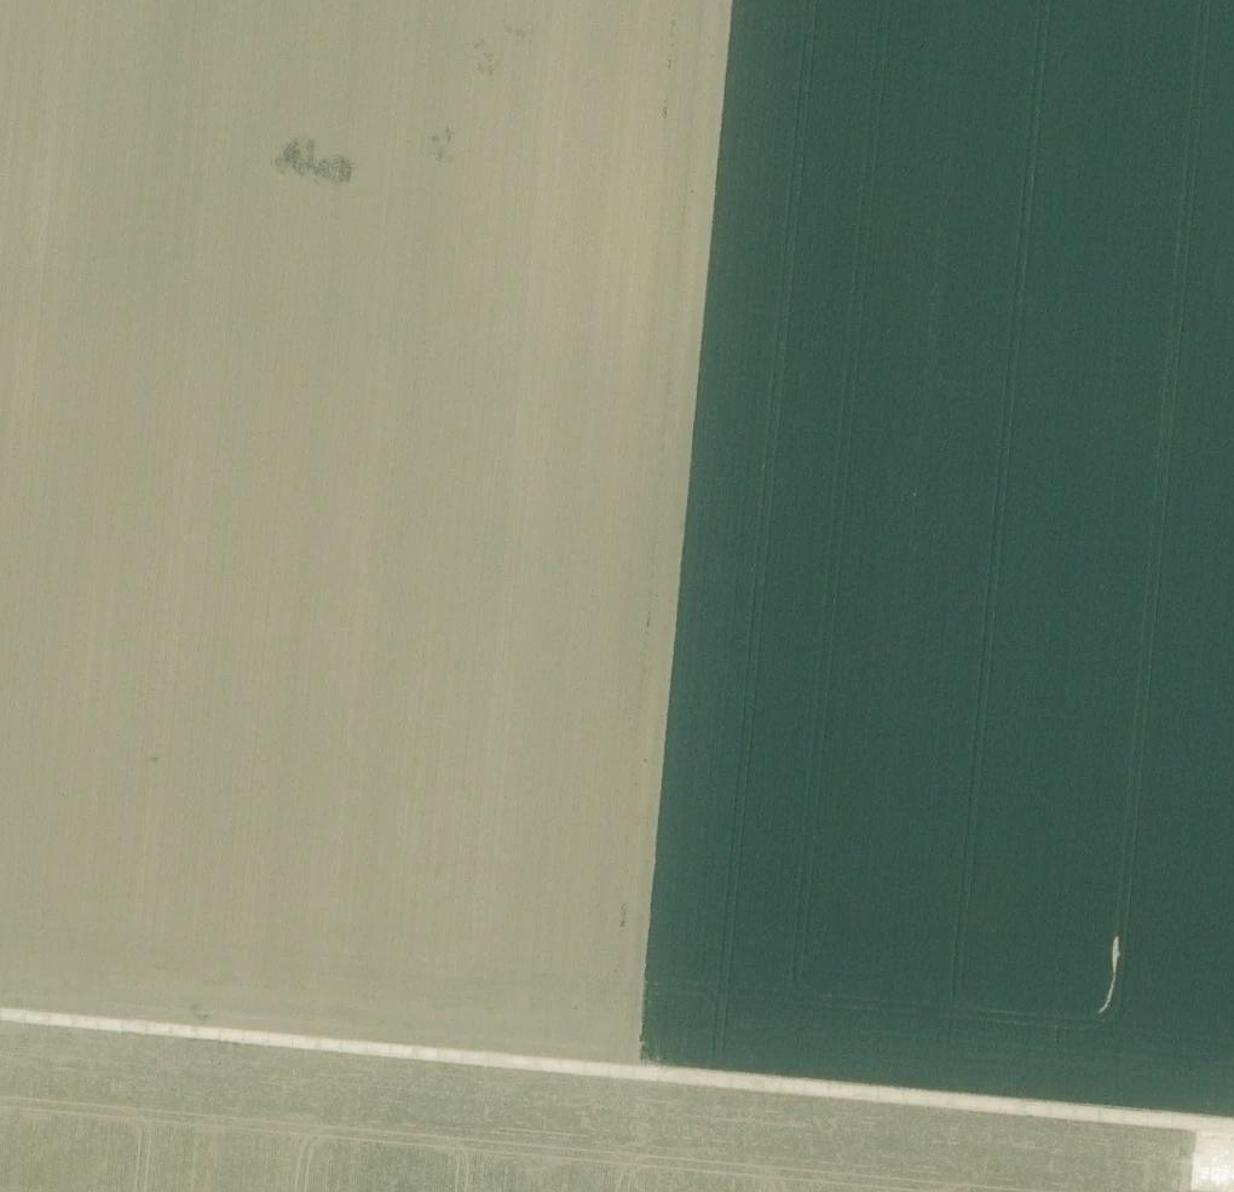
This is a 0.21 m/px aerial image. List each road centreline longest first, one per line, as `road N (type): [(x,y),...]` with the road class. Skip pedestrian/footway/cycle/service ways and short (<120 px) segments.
road 1 (track): [(1233,1126),(0,1015)]

